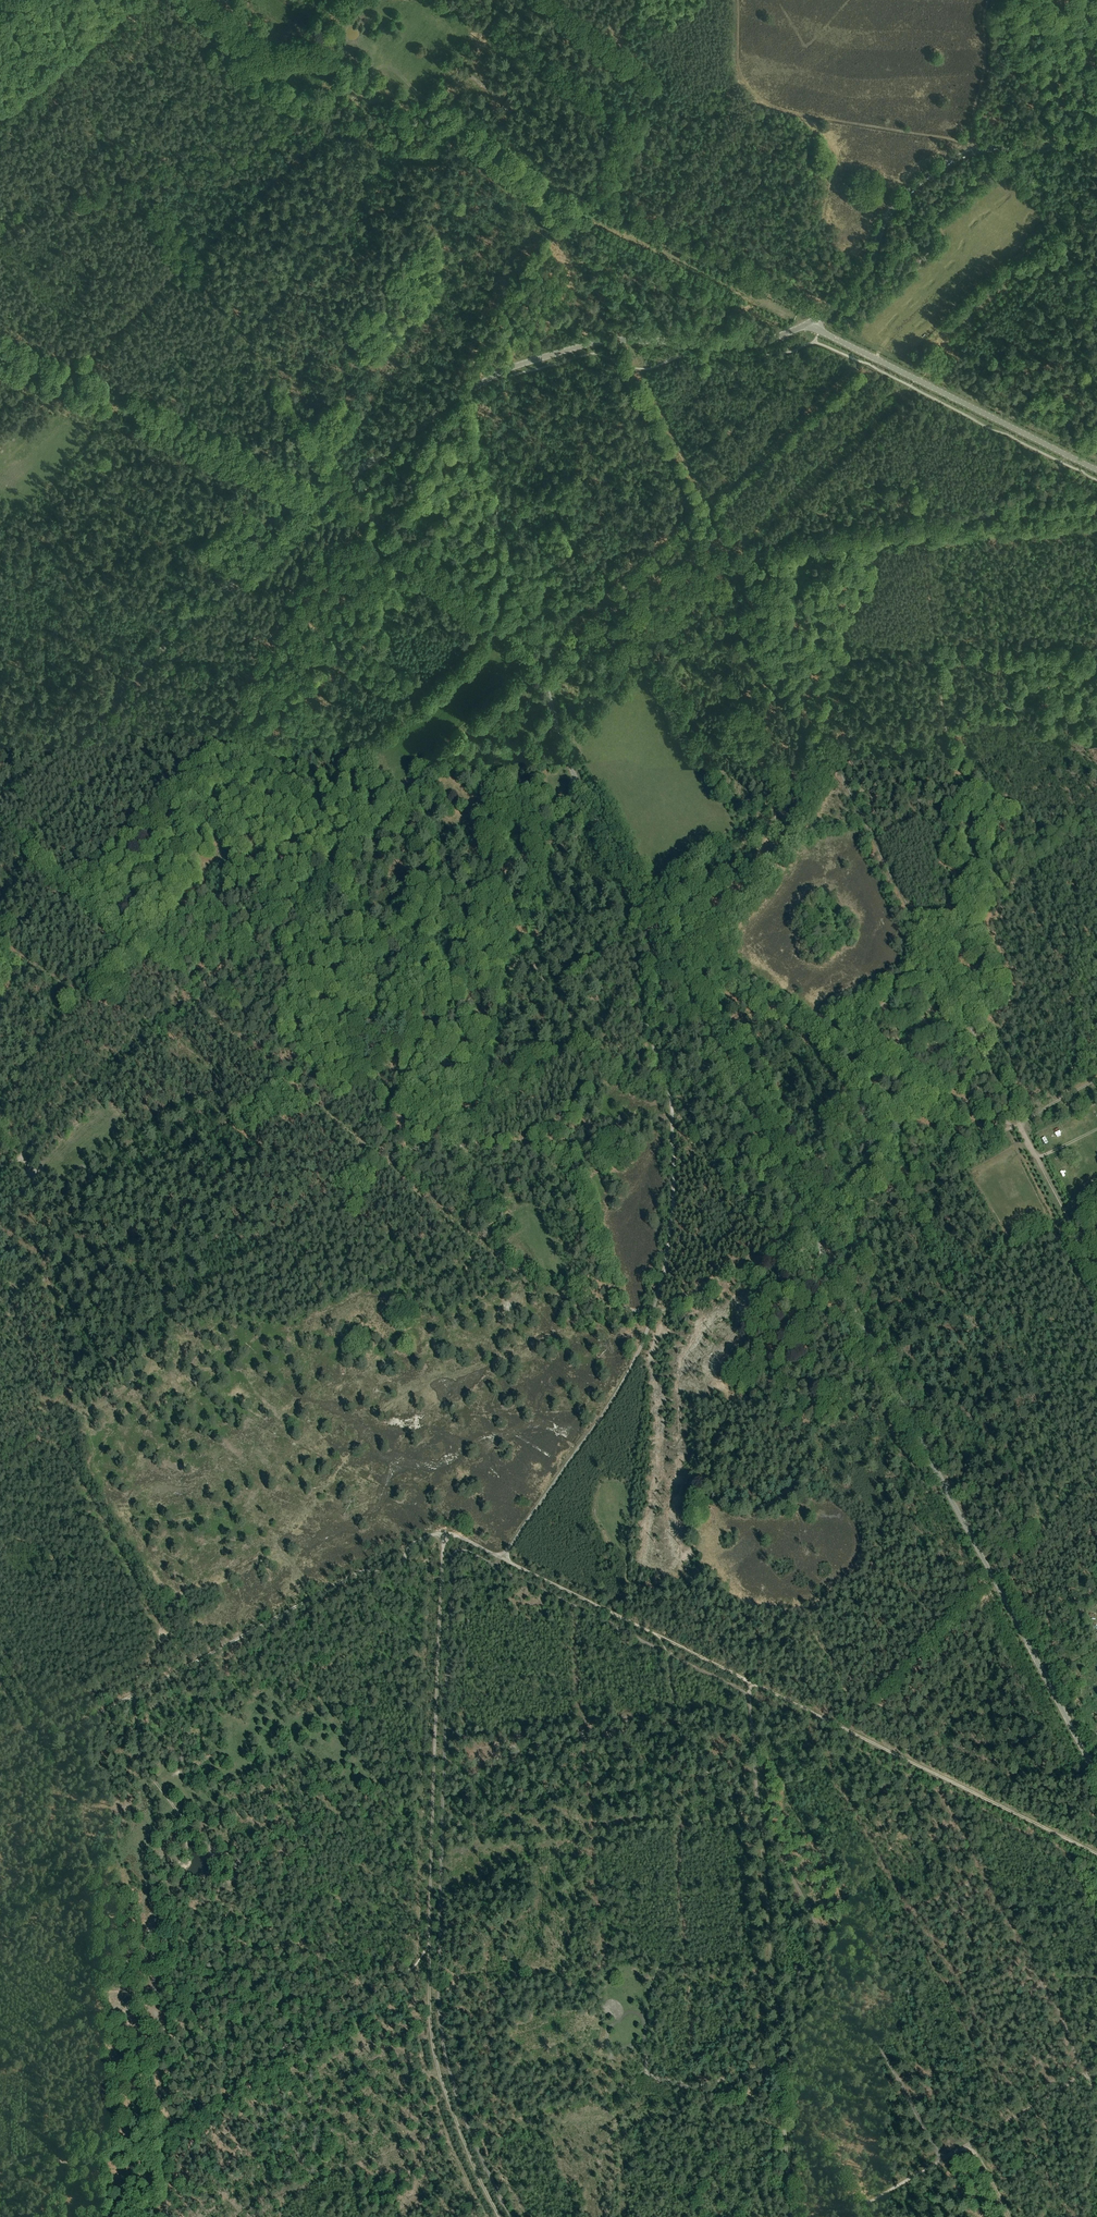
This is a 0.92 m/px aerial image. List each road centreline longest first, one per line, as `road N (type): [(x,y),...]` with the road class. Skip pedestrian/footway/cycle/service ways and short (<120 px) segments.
road 1 (tertiary): [(1096,1777),(800,1231),(574,776),(539,667),(387,531),(328,495)]
road 2 (track): [(662,971),(645,1008),(672,1142),(652,1314),(607,1406),(499,1557),(442,1534),(427,2031),(450,2109),(500,2216)]
road 3 (track): [(353,840),(250,944),(282,961),(292,976),(295,1043),(307,1048),(320,1078),(382,1088),(413,1139),(492,1146),(546,1140),(575,1166),(622,1305),(652,1314),(1018,1124)]
road 4 (track): [(1018,1124),(733,555),(896,399)]
road 5 (track): [(784,840),(694,949),(662,971),(618,971),(595,999),(552,985),(533,964),(542,873),(516,767),(498,769),(471,815),(432,839),(353,840)]
road 6 (track): [(373,73),(315,142),(66,381),(325,497)]
road 7 (track): [(871,355),(353,840)]
road 8 (track): [(512,2216),(439,2039),(452,1555),(483,1561)]
road 9 (track): [(483,1561),(499,1557),(1096,1853)]
road 10 (track): [(808,323),(548,195),(373,73),(385,27),(403,0)]
road 11 (track): [(1018,1124),(871,1051),(881,1008),(939,969),(991,857),(946,729)]
road 12 (tertiary): [(328,495),(511,367),(600,341),(751,342),(808,323)]
road 13 (track): [(0,1742),(27,1732),(52,1737),(362,1570),(392,1568),(410,1546),(442,1534)]
road 14 (track): [(989,0),(981,84),(971,137),(962,142),(764,102),(740,73),(738,0)]
road 15 (tertiary): [(0,807),(328,495)]
road 16 (track): [(758,1818),(790,2216)]
road 17 (track): [(942,2158),(758,1818)]
road 18 (tertiary): [(808,323),(855,286),(886,219),(936,170),(985,148),(1049,148),(1096,125)]
road 19 (track): [(529,949),(503,976),(502,1013),(450,1032),(326,986),(297,934),(267,922)]
road 20 (track): [(896,399),(909,412),(946,729)]
road 21 (track): [(1096,662),(958,653),(769,626)]
road 22 (tertiary): [(1096,469),(808,323)]
road 23 (track): [(483,1561),(749,1694)]
road 24 (track): [(679,960),(759,859),(783,768),(810,709)]
road 25 (track): [(1096,209),(917,379)]
road 26 (track): [(733,555),(628,340)]
road 27 (track): [(758,1818),(695,1759),(659,1635)]
road 28 (track): [(871,1051),(683,956)]
road 29 (track): [(1096,697),(1067,712),(991,707),(937,733),(896,740)]
road 30 (unclassified): [(0,118),(154,0)]
road 31 (track): [(942,2158),(1086,2074),(1096,2091)]
road 32 (track): [(896,740),(902,775),(894,804),(866,822),(784,840)]
road 33 (track): [(135,1692),(140,1767),(187,1821)]
road 34 (track): [(749,1694),(758,1818)]

